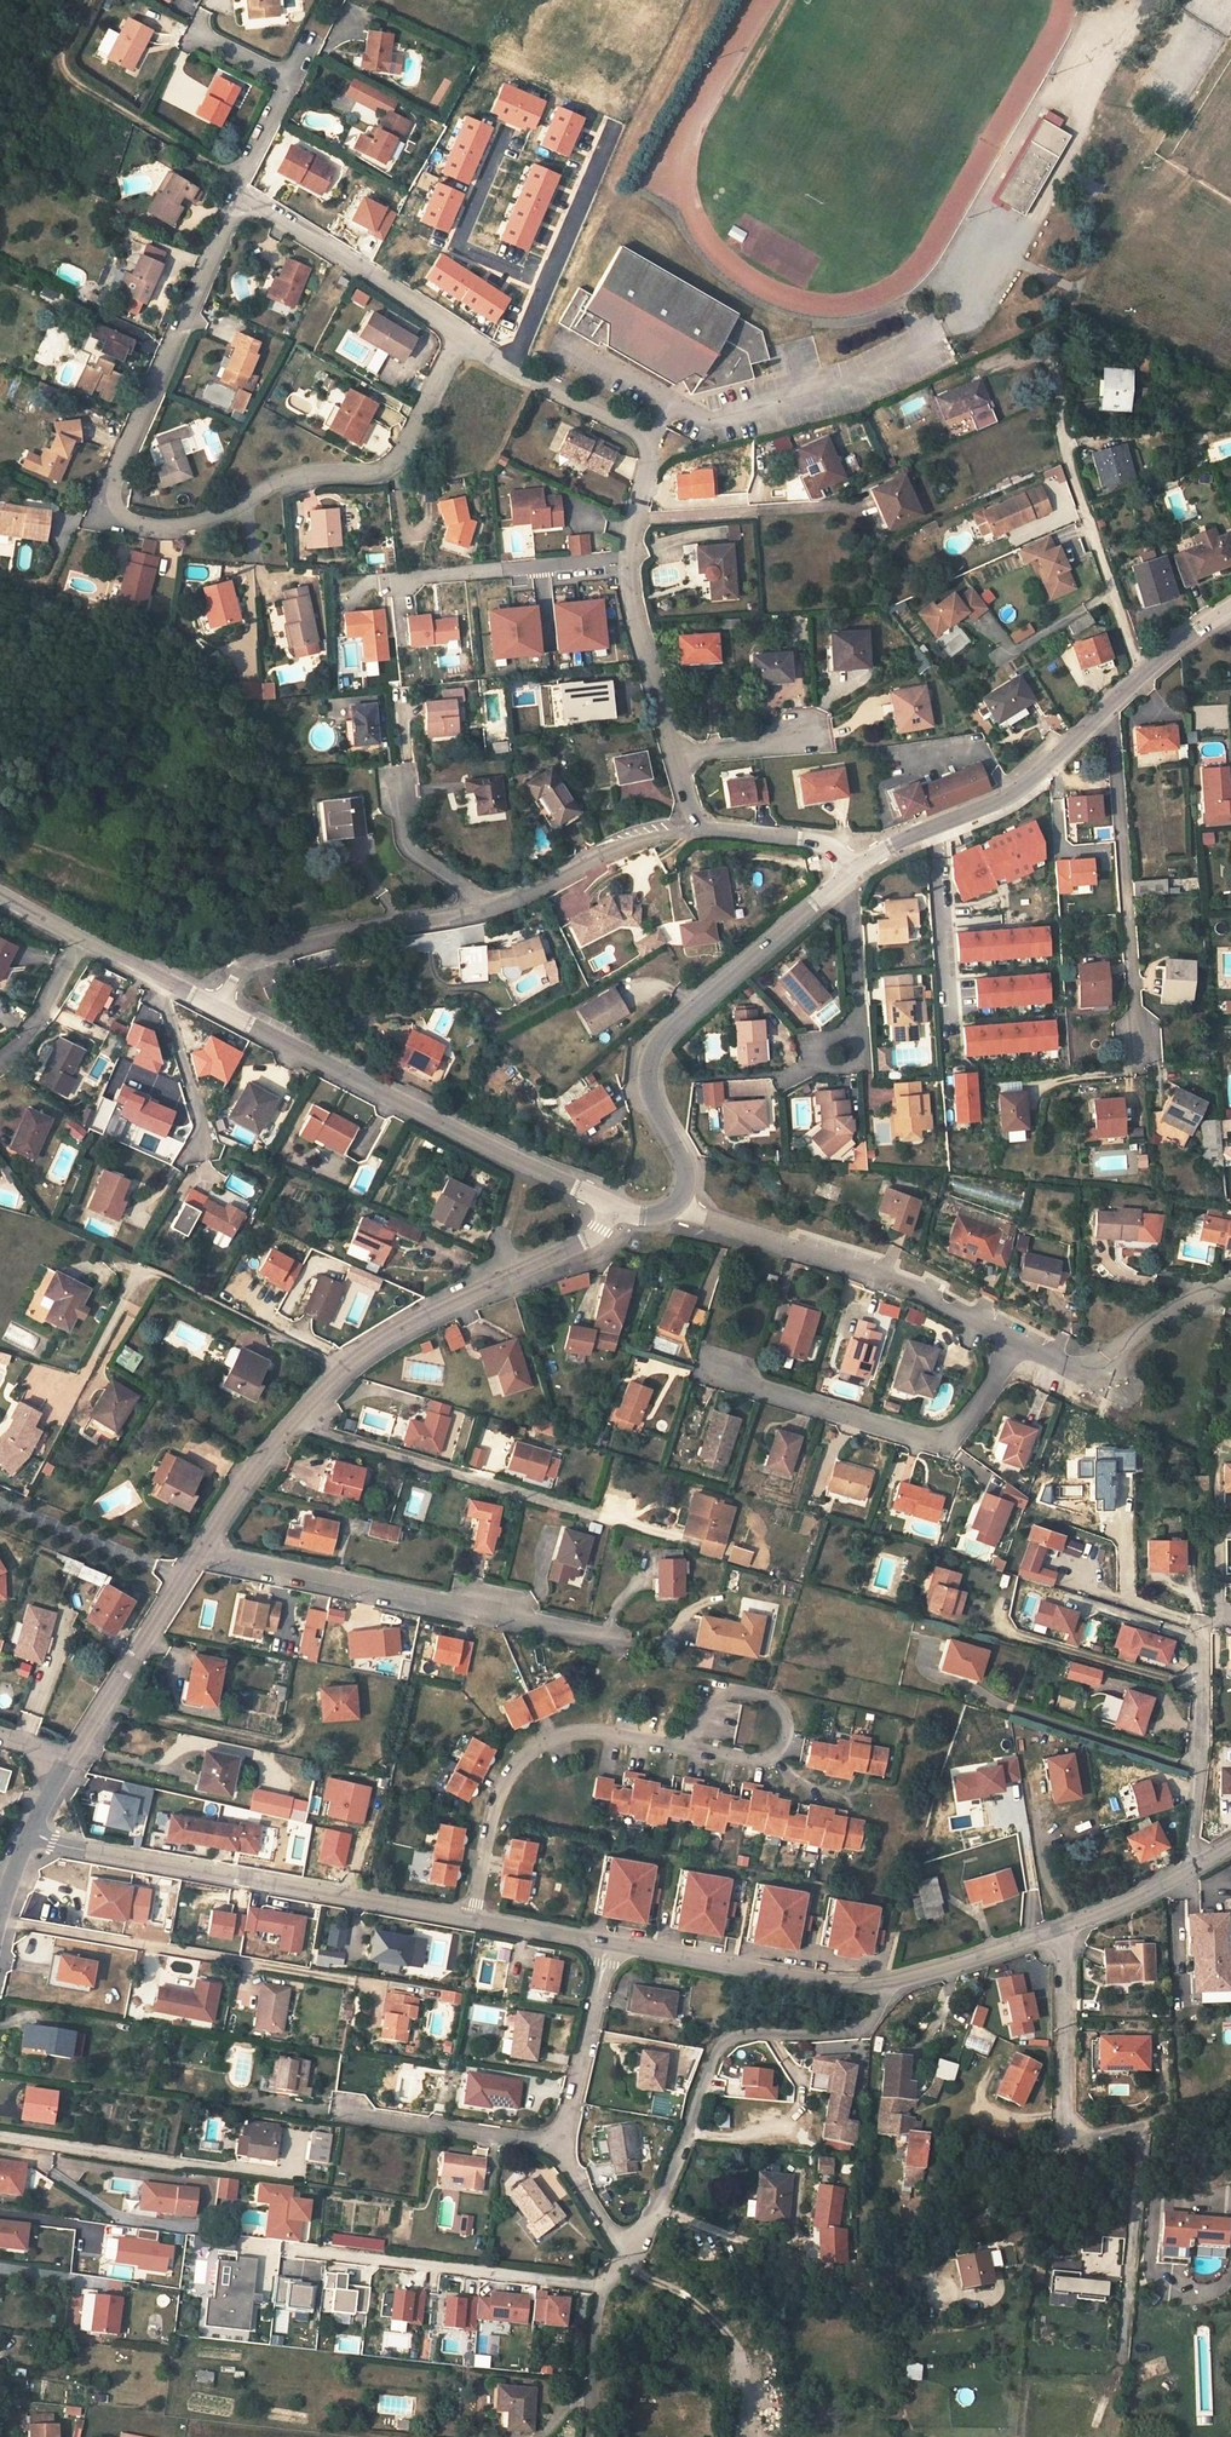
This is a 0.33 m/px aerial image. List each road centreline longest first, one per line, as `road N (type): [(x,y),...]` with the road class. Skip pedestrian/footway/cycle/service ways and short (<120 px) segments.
road 1 (residential): [(239,192),(116,480),(123,514),(159,527),(185,524),(236,508),(285,479),(389,466),(406,449),(461,335)]
road 2 (residential): [(203,1552),(247,1477),(338,1372),(393,1333),(581,1242),(613,1206)]
road 3 (residential): [(461,335),(648,442),(628,558),(632,603),(674,754)]
road 4 (residential): [(473,1917),(31,1833)]
road 5 (unclassified): [(613,1206),(218,1007)]
road 6 (residential): [(619,1642),(203,1552)]
road 7 (residential): [(628,2253),(686,2133),(712,2059),(731,2038),(864,2028),(881,2004),(881,1985)]
road 8 (unclassified): [(836,886),(653,1053),(653,1099),(686,1168),(674,1207)]
road 9 (residential): [(1017,1342),(893,1276),(674,1207)]
road 10 (residential): [(1017,1342),(955,1434),(933,1441),(718,1372)]
road 11 (residential): [(1139,1054),(1112,731),(1096,716)]
road 12 (residential): [(473,1917),(495,1807),(528,1755),(582,1732),(689,1747)]
road 13 (residential): [(1055,375),(1066,453),(1140,674)]
road 14 (residential): [(1062,1928),(1064,2129),(1082,2141),(1162,2115)]
road 15 (residential): [(218,1007),(244,965),(327,937),(485,908)]
road 16 (track): [(90,0),(61,56),(64,74),(220,169),(239,192)]
road 17 (unclassified): [(1096,716),(1030,782),(852,873)]
road 18 (residential): [(881,1985),(609,1944)]
road 19 (residential): [(239,192),(461,335)]
road 20 (residential): [(64,1765),(203,1552)]
road 21 (residential): [(689,1747),(758,1758),(776,1753),(787,1716),(774,1700),(736,1690),(718,1699),(695,1737)]
road 22 (residential): [(1200,1624),(1192,1841),(1198,1861)]
road 23 (track): [(621,2263),(688,2297),(734,2345),(748,2432)]
road 24 (residential): [(485,908),(614,848),(695,829)]
road 25 (residential): [(345,2113),(556,2144)]
road 26 (residential): [(556,2144),(609,1944)]
road 27 (residential): [(592,2436),(596,2326),(605,2287),(628,2253)]
road 28 (residential): [(1062,1928),(881,1985)]
road 29 (residential): [(695,829),(830,844),(852,873)]
road 30 (residential): [(396,778),(403,843),(485,908)]
road 31 (residential): [(1230,1286),(1181,1305),(1089,1374)]
road 32 (residential): [(859,1038),(848,903),(836,886)]
road 33 (unclassified): [(218,1007),(79,938)]
road 34 (residential): [(1198,1861),(1062,1928)]
road 35 (residential): [(0,1059),(19,1045),(79,938)]
road 36 (residential): [(674,754),(819,741)]
road 37 (residential): [(609,1944),(473,1917)]
road 38 (residential): [(556,2144),(610,2237),(628,2253)]
road 39 (residential): [(290,82),(239,192)]

